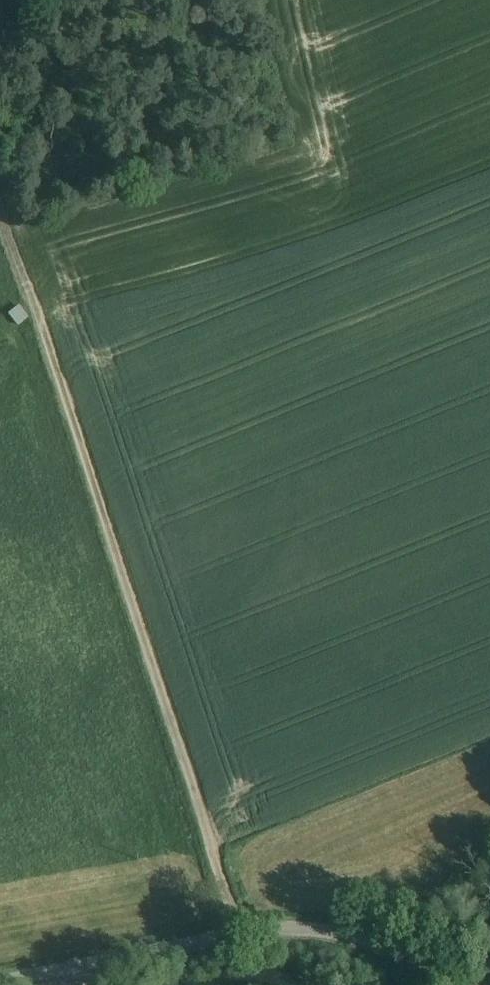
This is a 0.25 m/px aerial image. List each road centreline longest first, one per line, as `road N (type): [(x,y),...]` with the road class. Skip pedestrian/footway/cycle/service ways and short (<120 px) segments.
road 1 (track): [(237,937),(99,497),(0,215)]
road 2 (unclassified): [(455,984),(342,934),(287,927),(0,983)]

